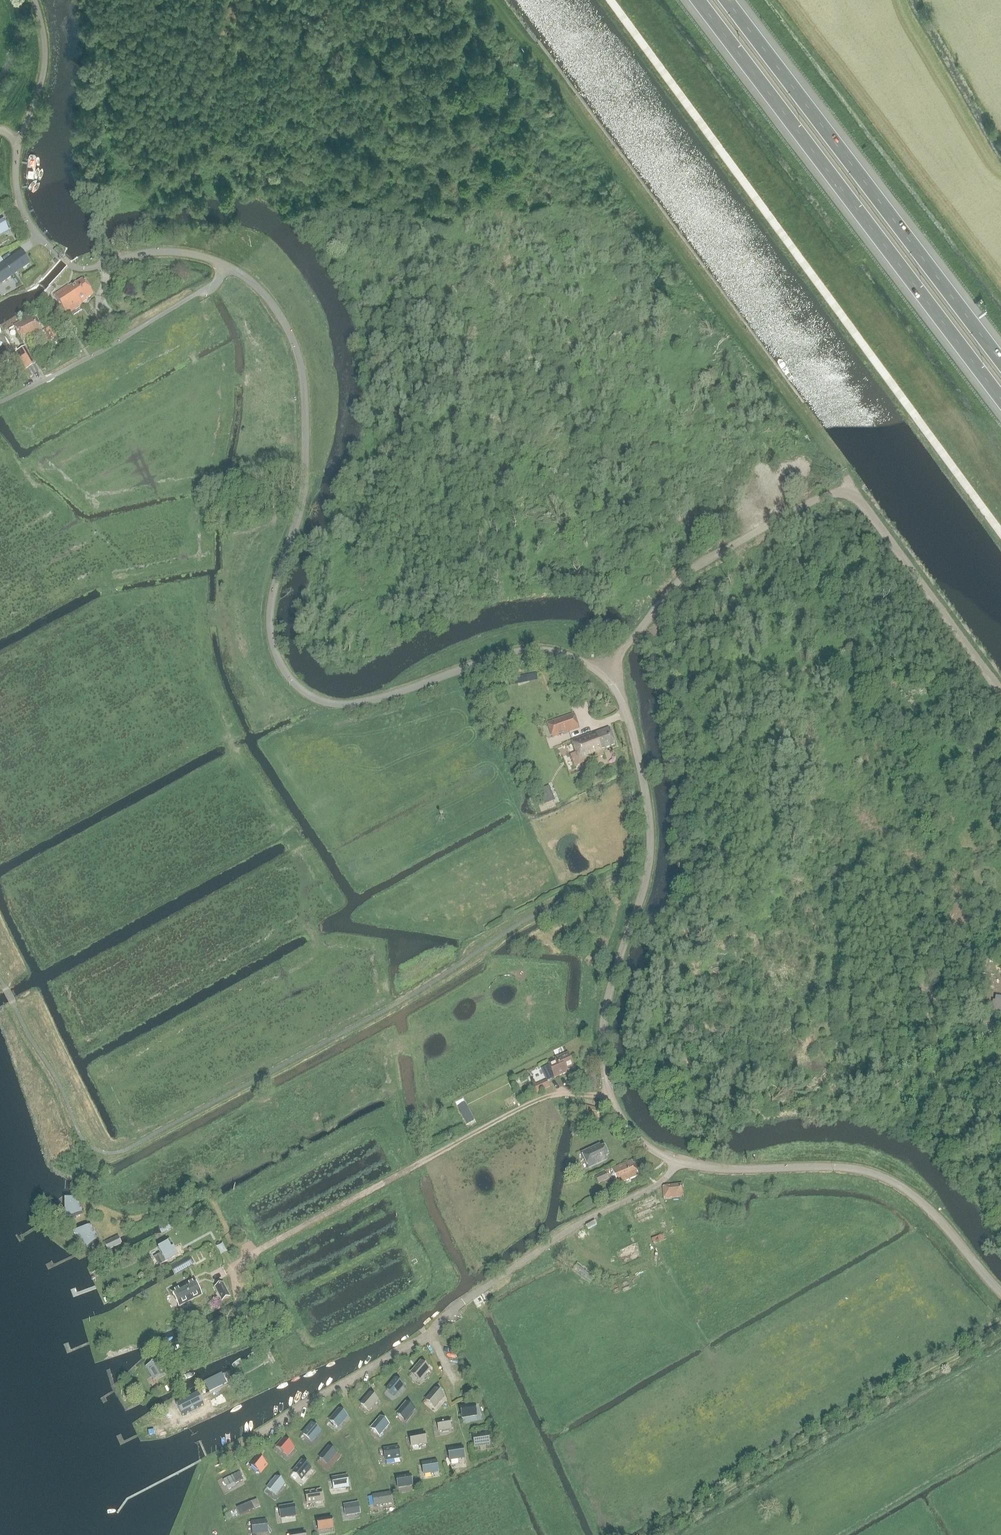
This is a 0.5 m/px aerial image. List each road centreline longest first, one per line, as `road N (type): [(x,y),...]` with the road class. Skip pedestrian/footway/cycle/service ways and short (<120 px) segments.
road 1 (unclassified): [(1000,1292),(924,1204),(885,1178),(832,1166),(676,1162),(629,1126),(608,1094),(602,1040),(651,835),(617,692),(569,655),(530,648),(354,704),(323,700),(298,685),(278,659),(270,628),(305,472),(303,377),(286,324),(259,288),(208,258),(167,251),(90,268),(69,263),(21,208),(20,141)]
road 2 (track): [(608,1094),(532,1102),(252,1254),(236,1247),(208,1194),(146,1217),(107,1214)]
road 3 (track): [(604,676),(688,572),(848,487),(864,494),(1000,684)]
road 4 (track): [(676,1162),(652,1189),(568,1229),(387,1359),(224,1453)]
road 5 (motorway): [(695,0),(1000,402)]
road 6 (motorway): [(1000,357),(729,0)]
road 7 (track): [(1000,1329),(649,1534)]
road 8 (unclassified): [(20,141),(46,61),(35,0)]

